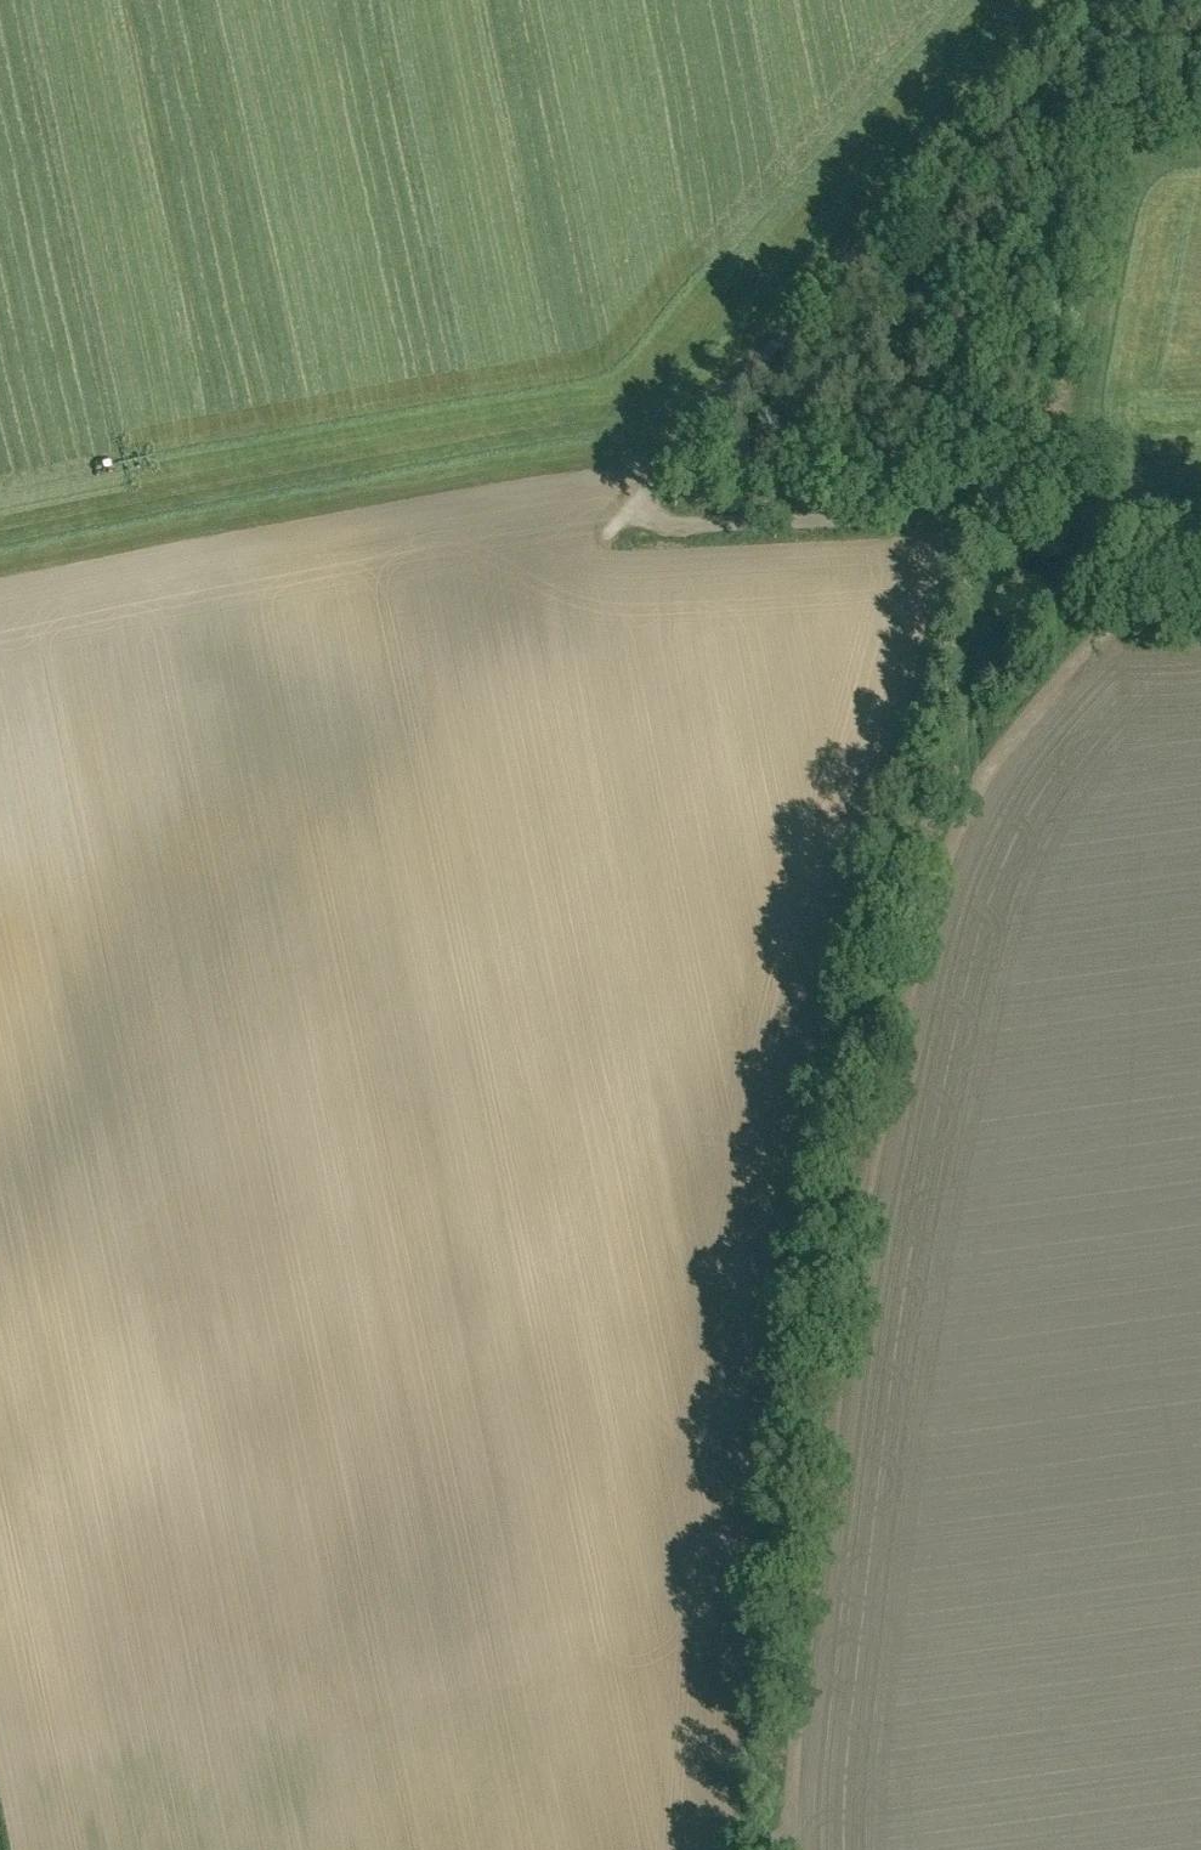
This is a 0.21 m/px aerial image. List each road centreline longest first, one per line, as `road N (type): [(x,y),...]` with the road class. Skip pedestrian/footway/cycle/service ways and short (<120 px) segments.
road 1 (track): [(1200,545),(1025,726),(985,788),(953,864),(915,1005),(809,1687),(802,1849)]
road 2 (track): [(1095,0),(639,513),(667,522),(1092,506),(1200,515)]

